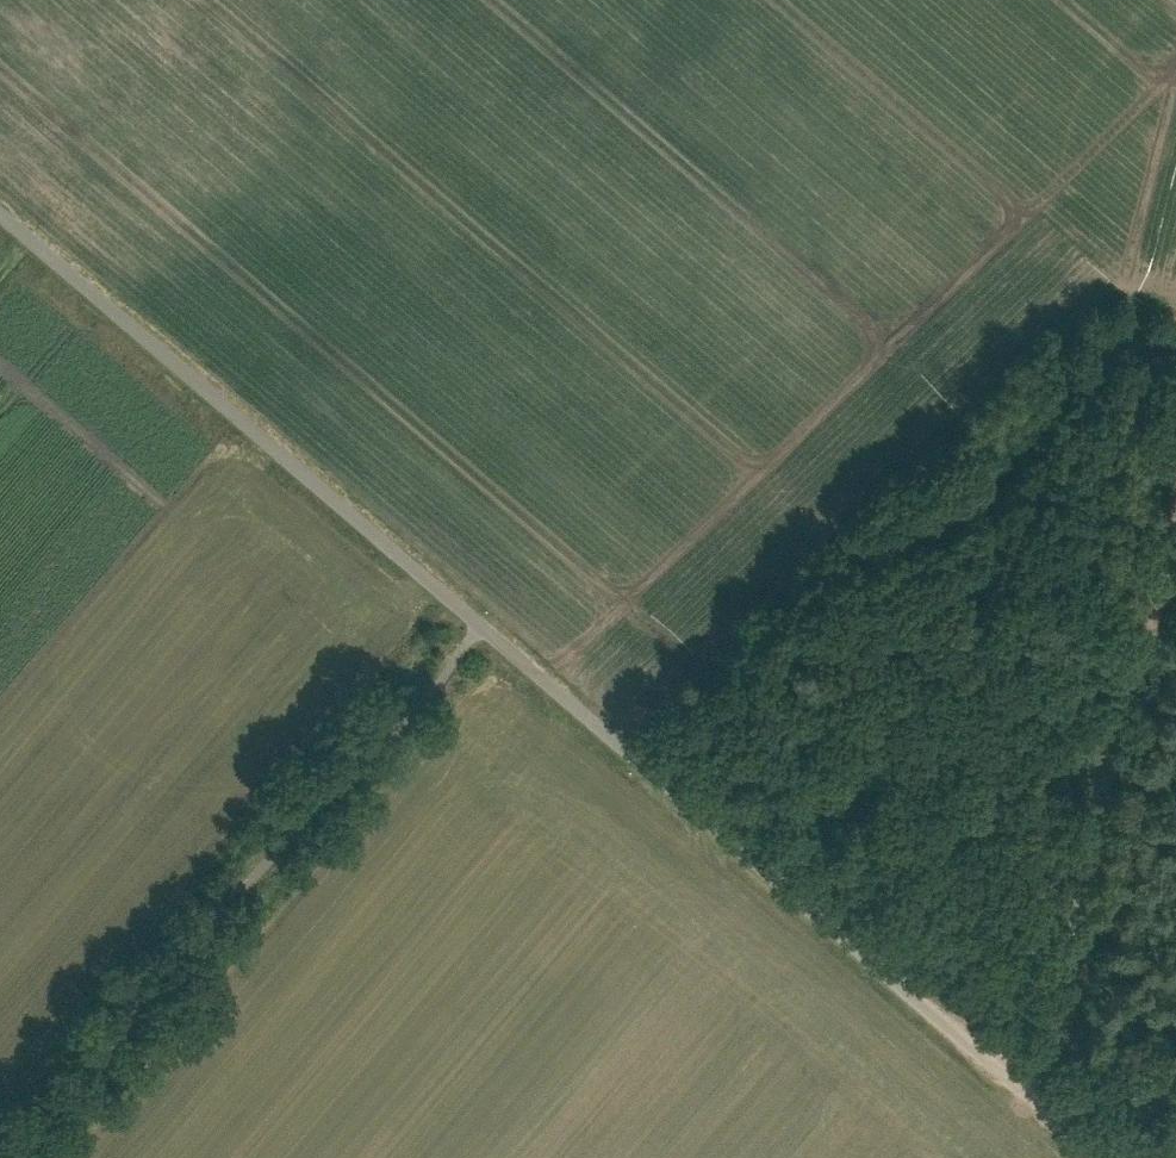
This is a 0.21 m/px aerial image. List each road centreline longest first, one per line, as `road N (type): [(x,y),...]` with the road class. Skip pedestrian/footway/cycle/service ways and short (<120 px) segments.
road 1 (unclassified): [(1102,1157),(0,211)]
road 2 (track): [(1045,1073),(1117,729),(1175,528)]

